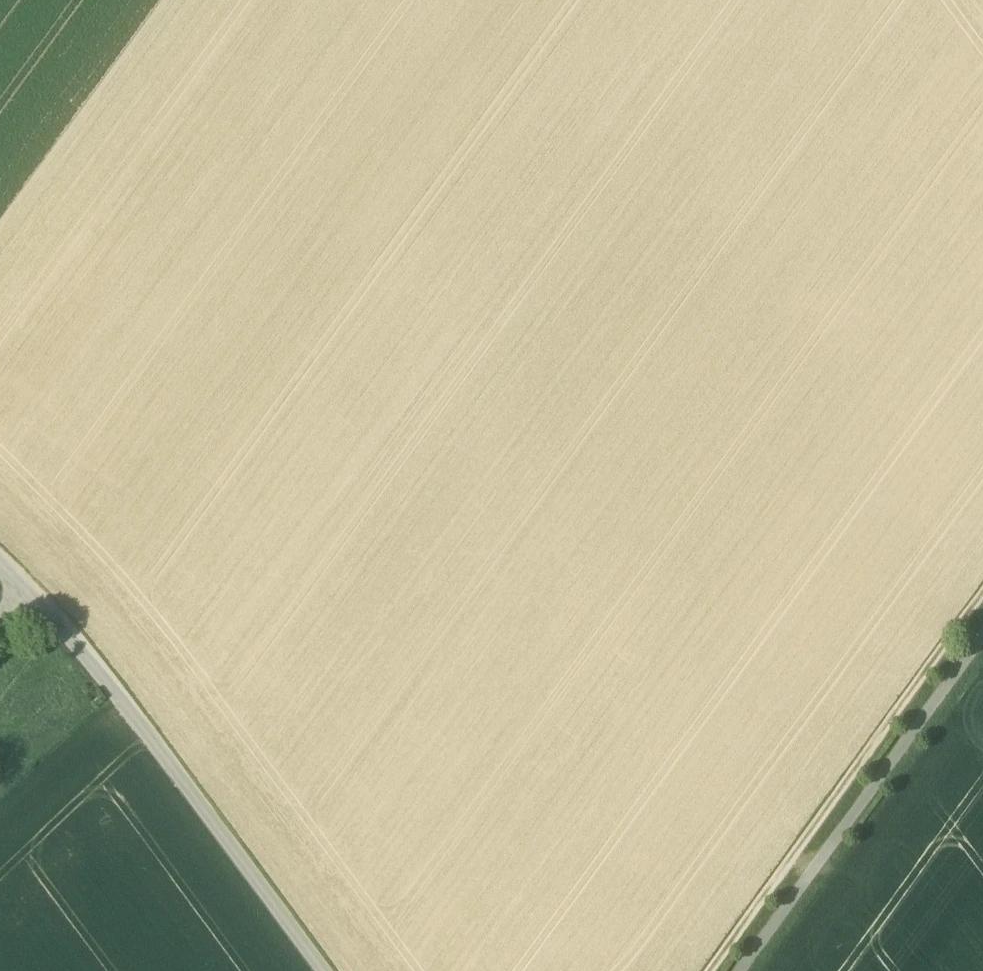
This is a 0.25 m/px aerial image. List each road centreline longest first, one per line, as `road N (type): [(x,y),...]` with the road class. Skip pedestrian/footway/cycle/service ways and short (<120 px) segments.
road 1 (track): [(982,601),(711,970)]
road 2 (unclassified): [(44,606),(316,970)]

